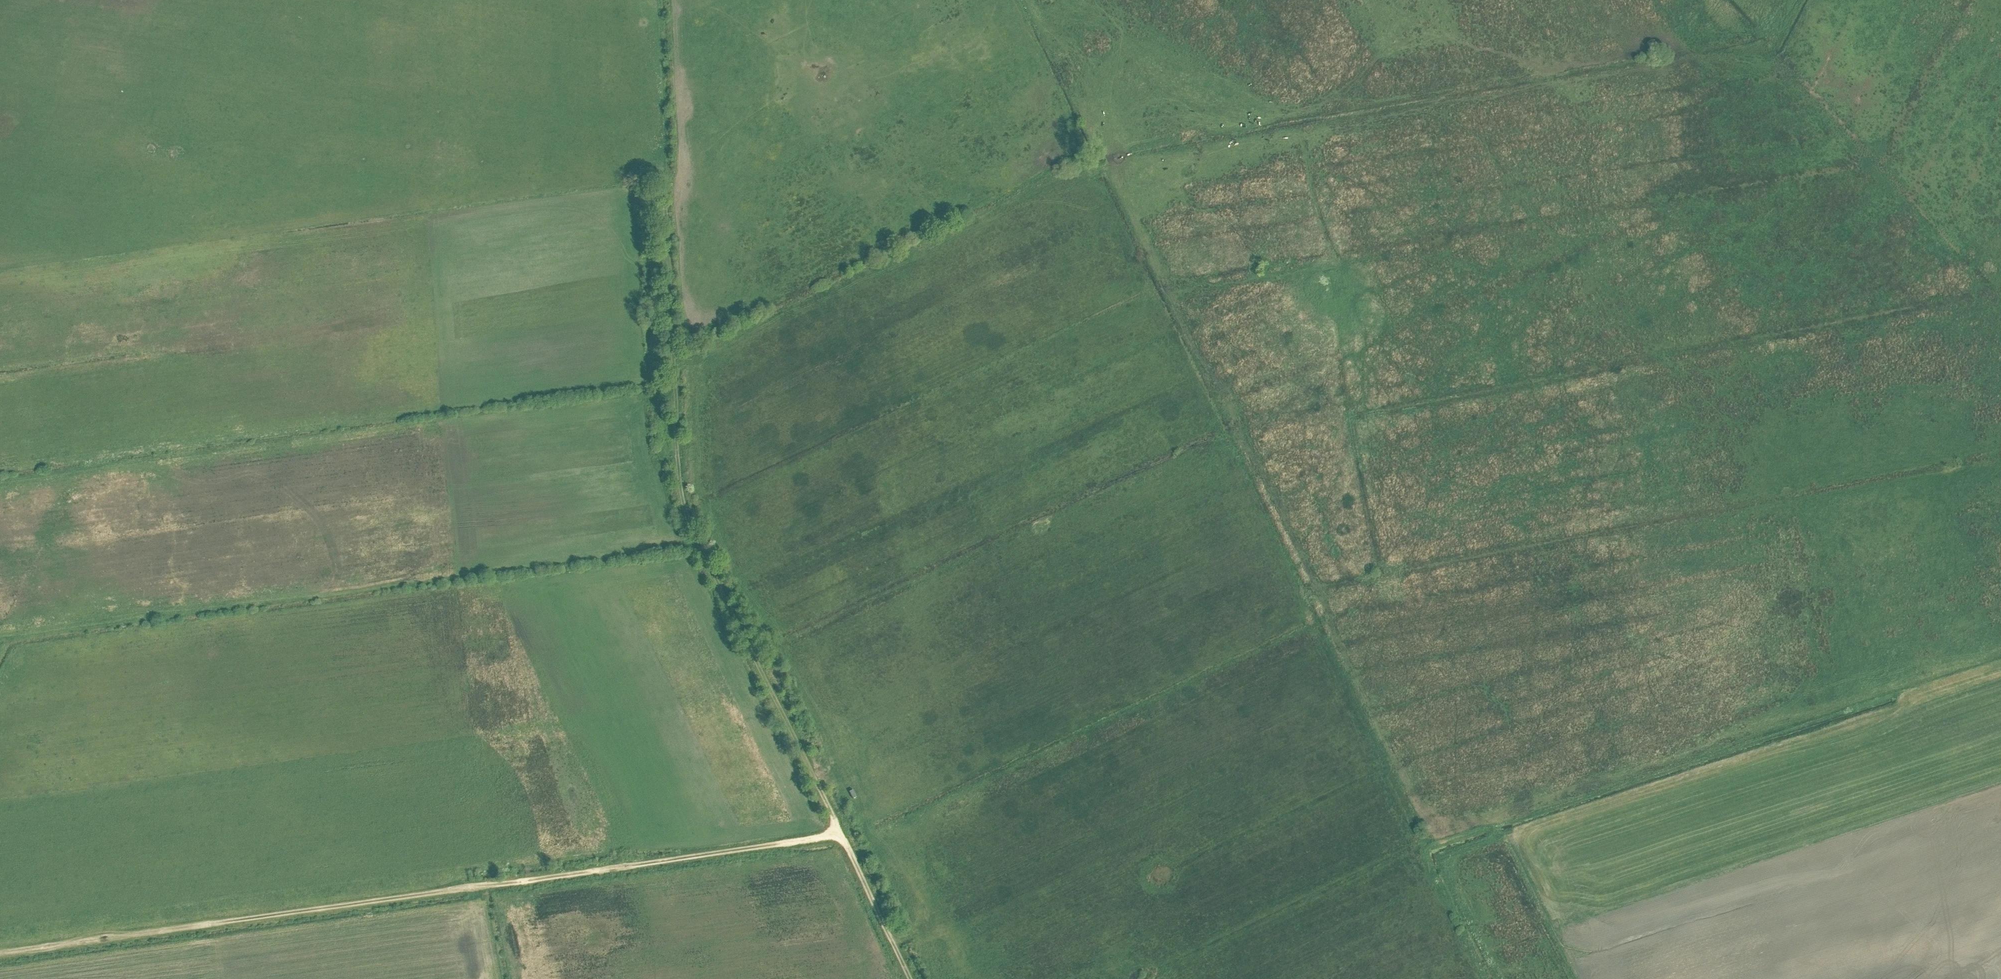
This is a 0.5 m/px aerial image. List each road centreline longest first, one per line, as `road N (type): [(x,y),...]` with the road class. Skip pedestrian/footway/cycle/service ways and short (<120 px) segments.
road 1 (track): [(0,955),(840,836),(910,978)]
road 2 (track): [(661,181),(683,508),(840,836)]

